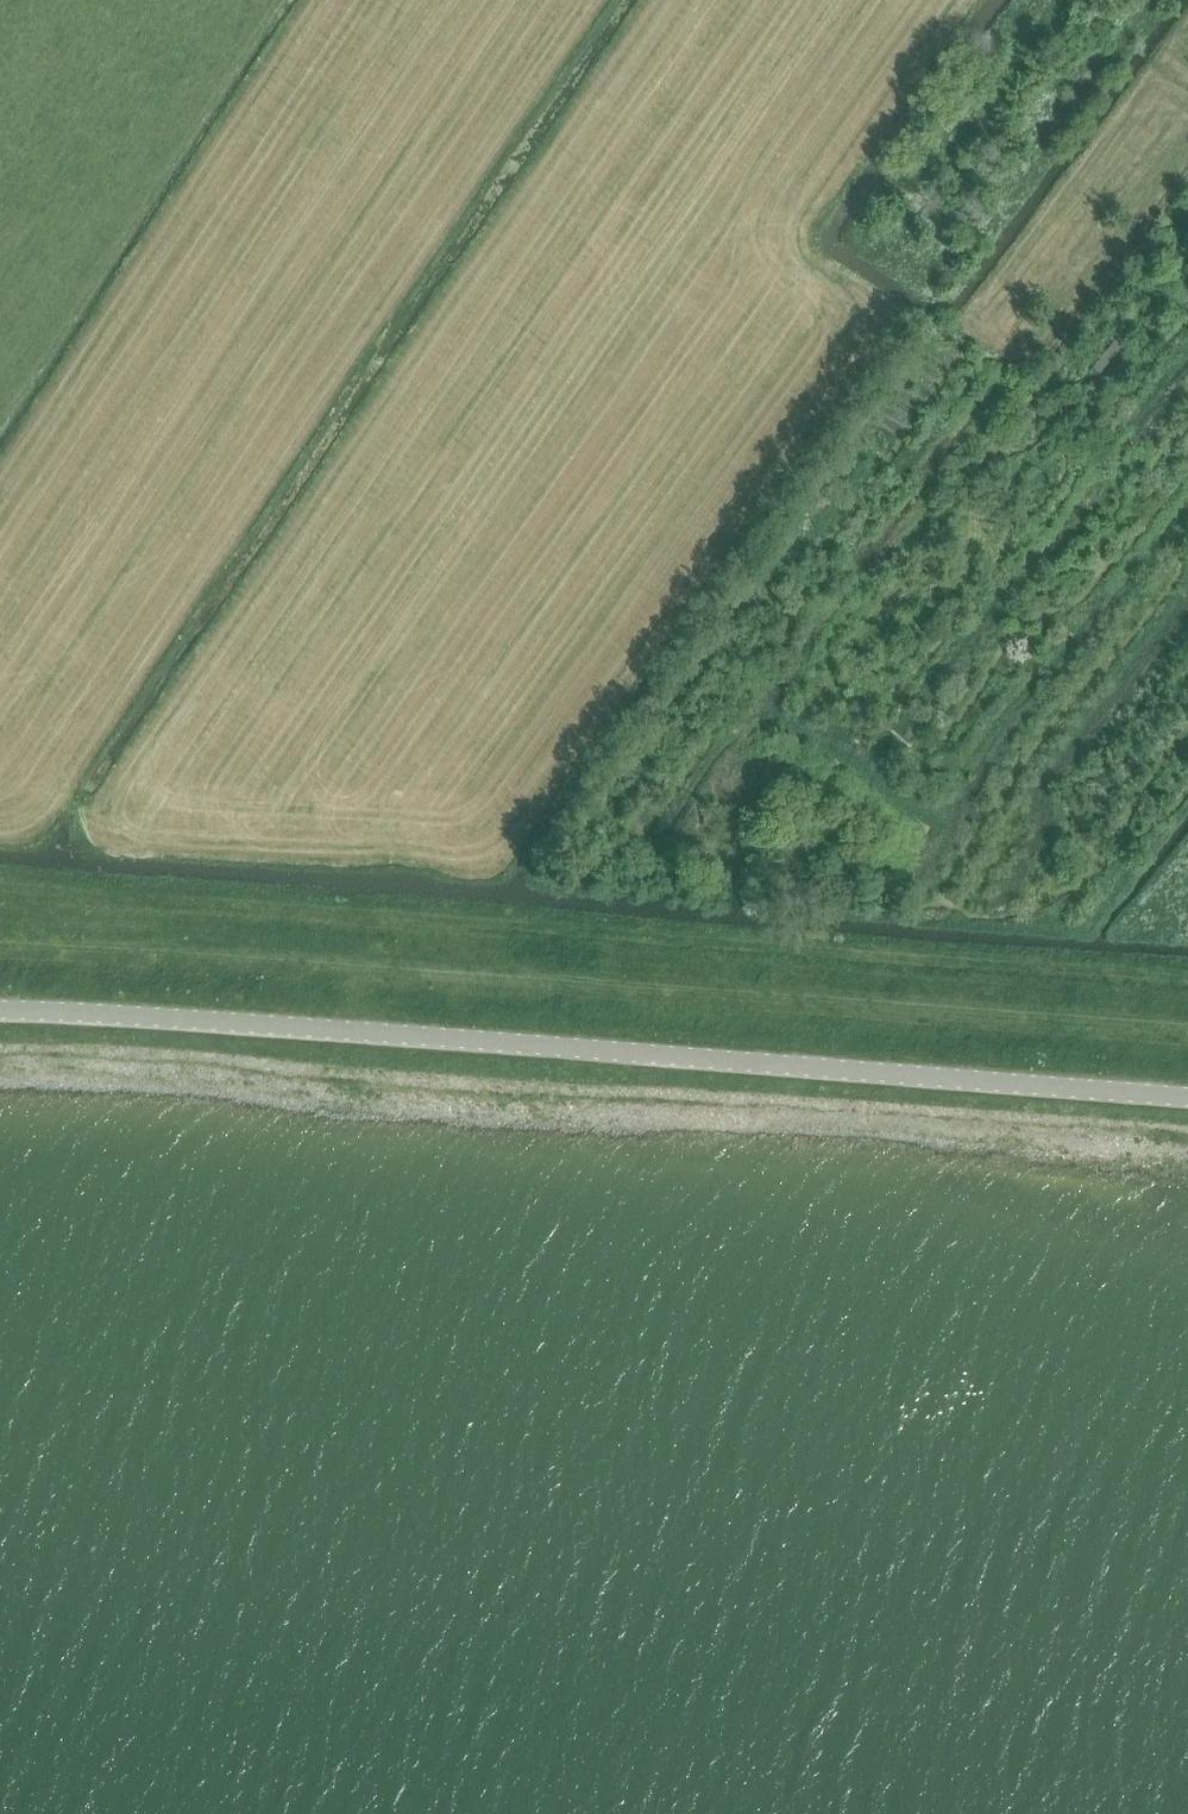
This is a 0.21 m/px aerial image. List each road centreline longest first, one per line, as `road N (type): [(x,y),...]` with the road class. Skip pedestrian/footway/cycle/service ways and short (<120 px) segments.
road 1 (tertiary): [(0,1013),(1187,1098)]

